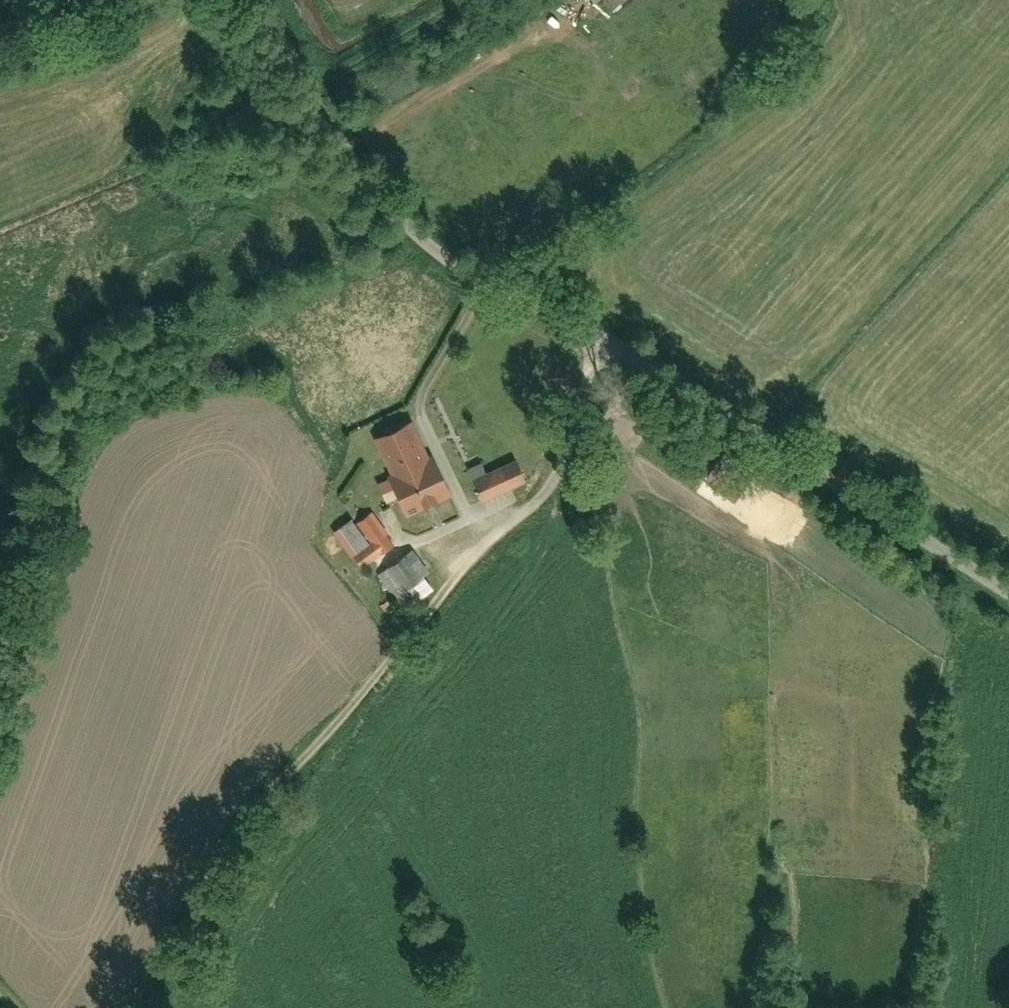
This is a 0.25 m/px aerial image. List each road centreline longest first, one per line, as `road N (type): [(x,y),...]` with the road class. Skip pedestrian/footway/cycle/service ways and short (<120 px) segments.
road 1 (residential): [(263,0),(378,199),(435,253),(503,293),(596,331),(1008,596)]
road 2 (track): [(177,1007),(322,767),(546,488),(573,434),(596,331)]

